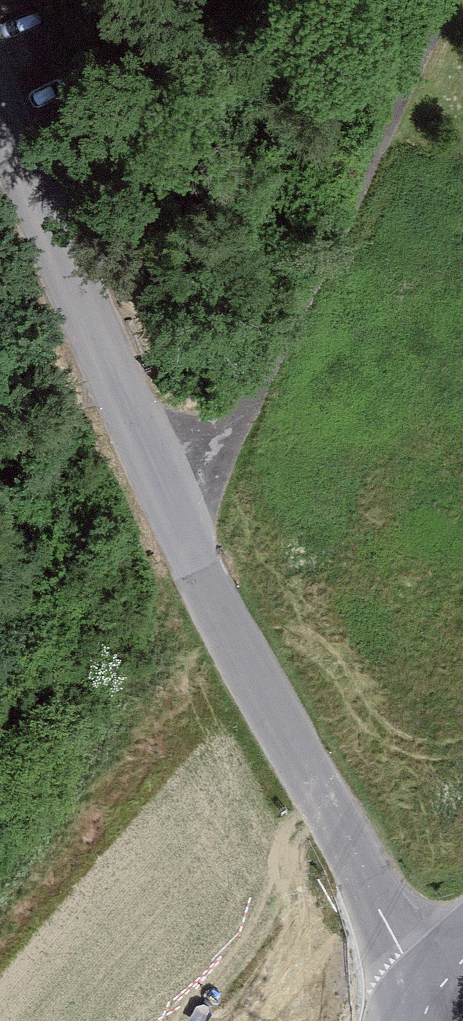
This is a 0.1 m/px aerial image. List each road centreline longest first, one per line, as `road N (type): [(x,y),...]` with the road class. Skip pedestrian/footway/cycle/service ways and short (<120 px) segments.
road 1 (unclassified): [(0,103),(177,507),(423,1015)]
road 2 (track): [(454,0),(309,310),(228,447),(177,507)]

